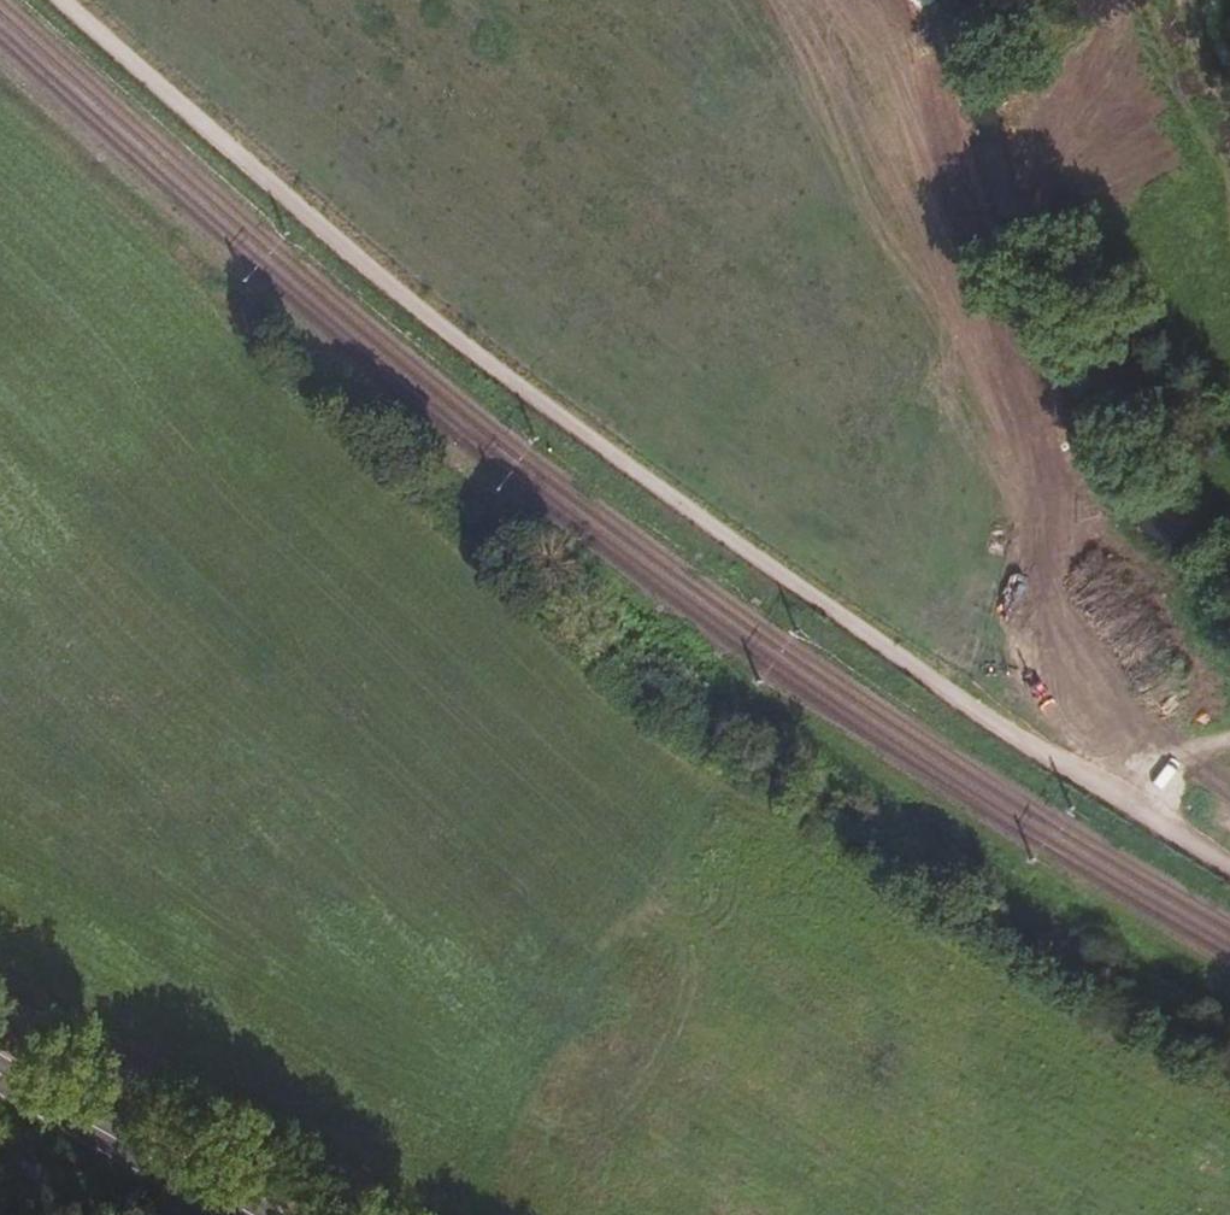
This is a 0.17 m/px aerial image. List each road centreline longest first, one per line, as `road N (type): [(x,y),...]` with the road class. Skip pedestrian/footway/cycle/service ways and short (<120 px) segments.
road 1 (track): [(1229,861),(738,544),(396,292),(73,0)]
road 2 (secondary): [(0,1076),(250,1214)]

